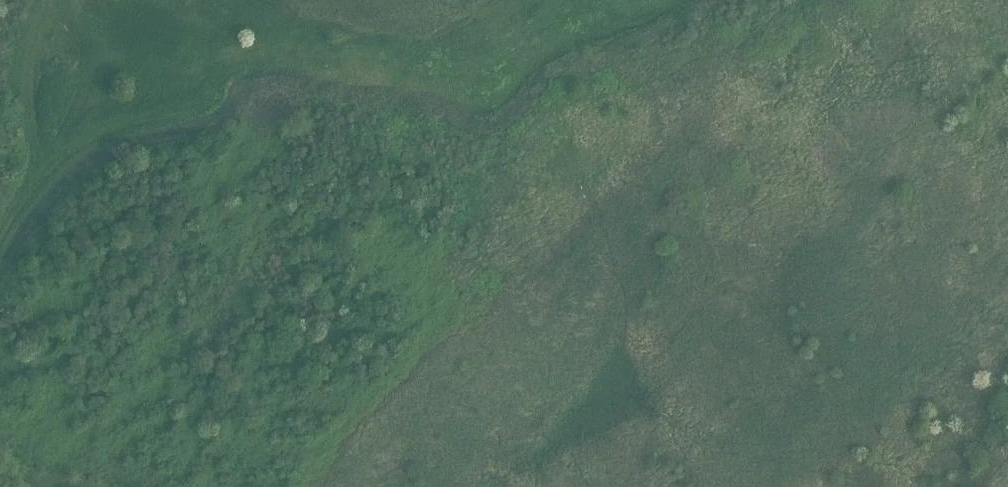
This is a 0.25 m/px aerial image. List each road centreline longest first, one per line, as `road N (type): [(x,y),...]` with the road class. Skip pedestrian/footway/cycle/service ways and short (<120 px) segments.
road 1 (track): [(56,0),(36,67),(38,143),(0,244)]

